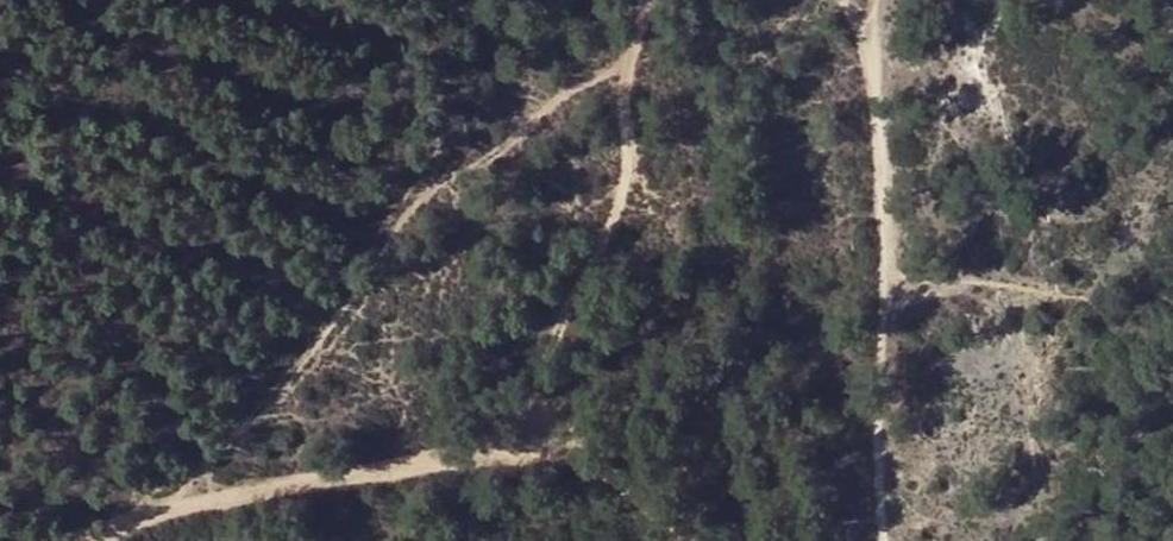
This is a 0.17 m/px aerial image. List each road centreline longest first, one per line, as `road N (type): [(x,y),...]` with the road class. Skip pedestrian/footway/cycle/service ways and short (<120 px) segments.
road 1 (track): [(64,540),(437,456),(569,462),(644,502),(665,540)]
road 2 (track): [(885,540),(873,419),(874,26),(846,0)]
road 3 (track): [(507,459),(557,310),(625,188),(624,63),(643,0)]

